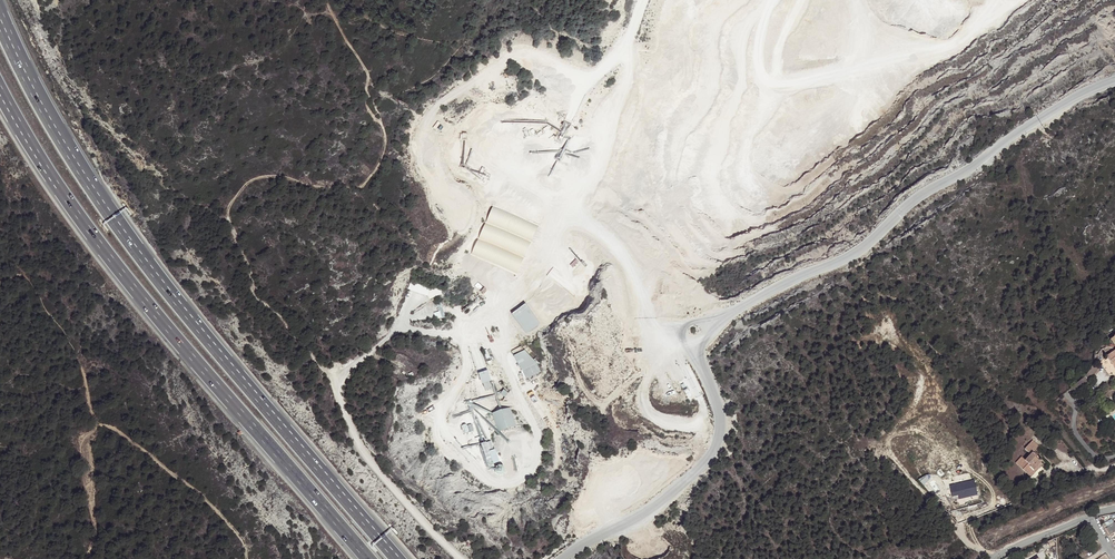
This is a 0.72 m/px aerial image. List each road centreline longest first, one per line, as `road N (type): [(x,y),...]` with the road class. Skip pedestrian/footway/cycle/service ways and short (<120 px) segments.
road 1 (unclassified): [(1114,80),(922,194),(855,254),(722,321),(702,353),(723,419),(717,451),(653,507),(562,558)]
road 2 (track): [(454,334),(467,367),(442,413),(440,440),(488,478),(515,481),(533,466),(538,439),(502,357),(505,314),(551,255),(597,168),(627,81),(643,0)]
road 3 (motorway): [(398,558),(138,252),(77,165),(0,17)]
road 4 (motorway): [(0,95),(66,201),(181,348),(369,558)]
road 5 (track): [(339,381),(252,292),(228,210),(258,178),(354,190),(377,167),(385,134),(369,107),(367,71),(327,0)]
road 6 (track): [(597,74),(521,54),(438,105),(427,144),(462,223)]
road 7 (track): [(773,0),(742,34),(739,89),(709,182),(720,208),(752,220)]
road 8 (track): [(773,0),(758,57),(760,78),(775,83),(851,62),(861,30),(854,0)]
road 9 (track): [(649,325),(648,412),(691,427),(702,403),(666,333)]
road 10 (track): [(93,416),(206,496),(247,558)]
road 11 (track): [(836,72),(952,43),(1018,0)]
road 12 (track): [(454,334),(485,339),(501,352),(556,433),(556,468)]
road 13 (track): [(571,215),(622,252),(649,325),(682,337)]
road 14 (track): [(742,0),(713,28),(710,92),(676,153)]
road 15 (track): [(893,458),(968,543),(997,554)]
road 16 (track): [(571,215),(512,169),(496,118)]
road 17 (track): [(760,78),(766,103),(745,170),(760,193)]
road 18 (track): [(653,356),(604,401),(585,390),(572,358)]

